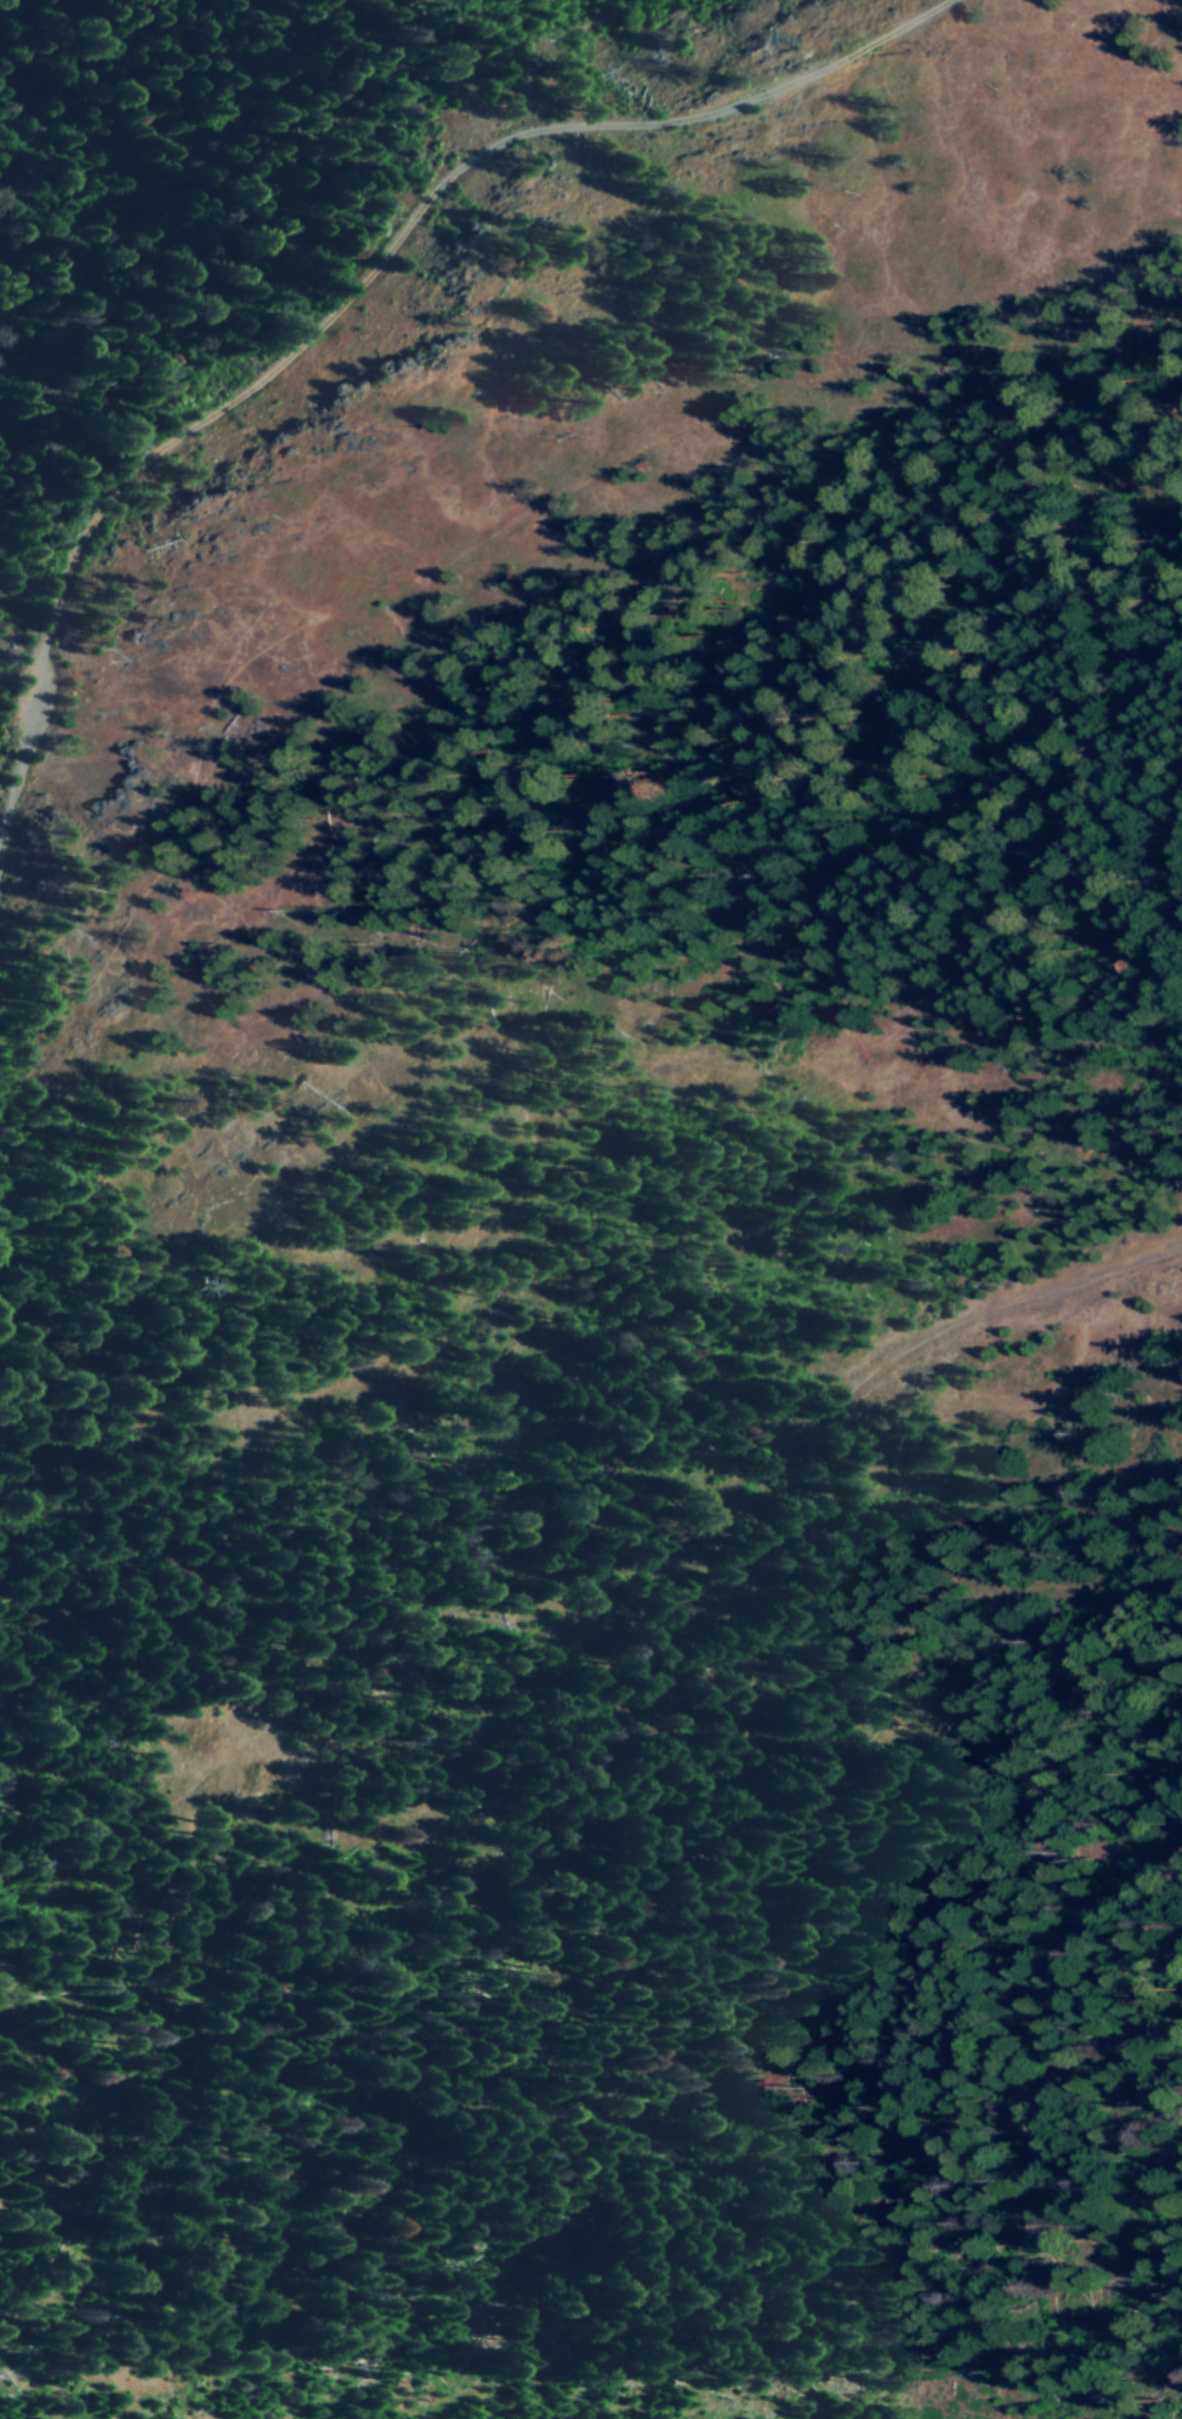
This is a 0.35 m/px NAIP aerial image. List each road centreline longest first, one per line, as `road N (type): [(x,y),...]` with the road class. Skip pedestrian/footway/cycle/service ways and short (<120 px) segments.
road 1 (track): [(0,838),(93,525),(125,487),(339,319),(396,260),(449,181),(517,135),(695,118),(751,101),(849,60),(956,0)]
road 2 (track): [(1181,1246),(1036,1304),(959,1319),(862,1382)]

